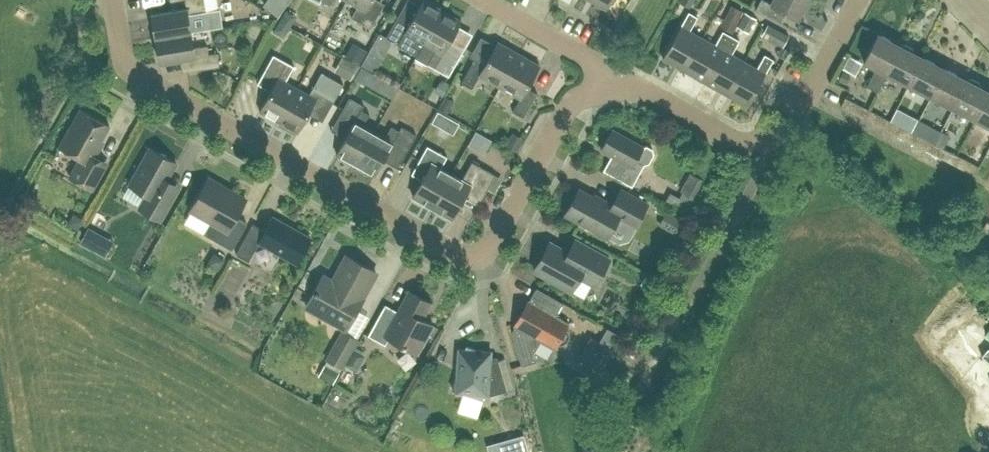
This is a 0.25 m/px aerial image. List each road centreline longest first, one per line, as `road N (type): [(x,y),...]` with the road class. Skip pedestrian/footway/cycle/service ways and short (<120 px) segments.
road 1 (residential): [(113,0),(134,73),(461,254),(484,250),(568,108),(605,80)]
road 2 (residential): [(605,80),(645,90),(730,136),(765,140),(794,120),(857,0)]
road 3 (residential): [(605,80),(596,64),(483,0)]

